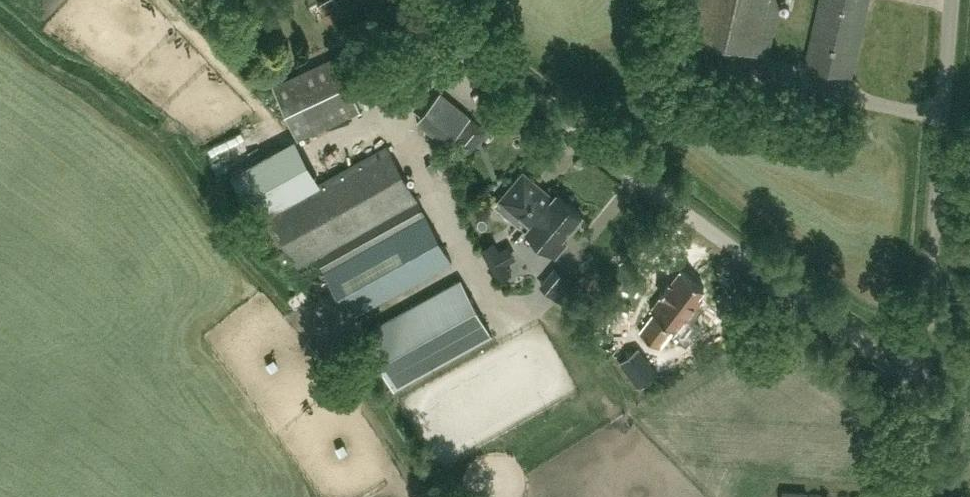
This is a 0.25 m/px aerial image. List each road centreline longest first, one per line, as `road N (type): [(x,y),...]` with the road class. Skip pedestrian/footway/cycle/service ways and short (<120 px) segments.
road 1 (unclassified): [(921,382),(495,64),(437,0)]
road 2 (unclassified): [(921,382),(949,0)]

